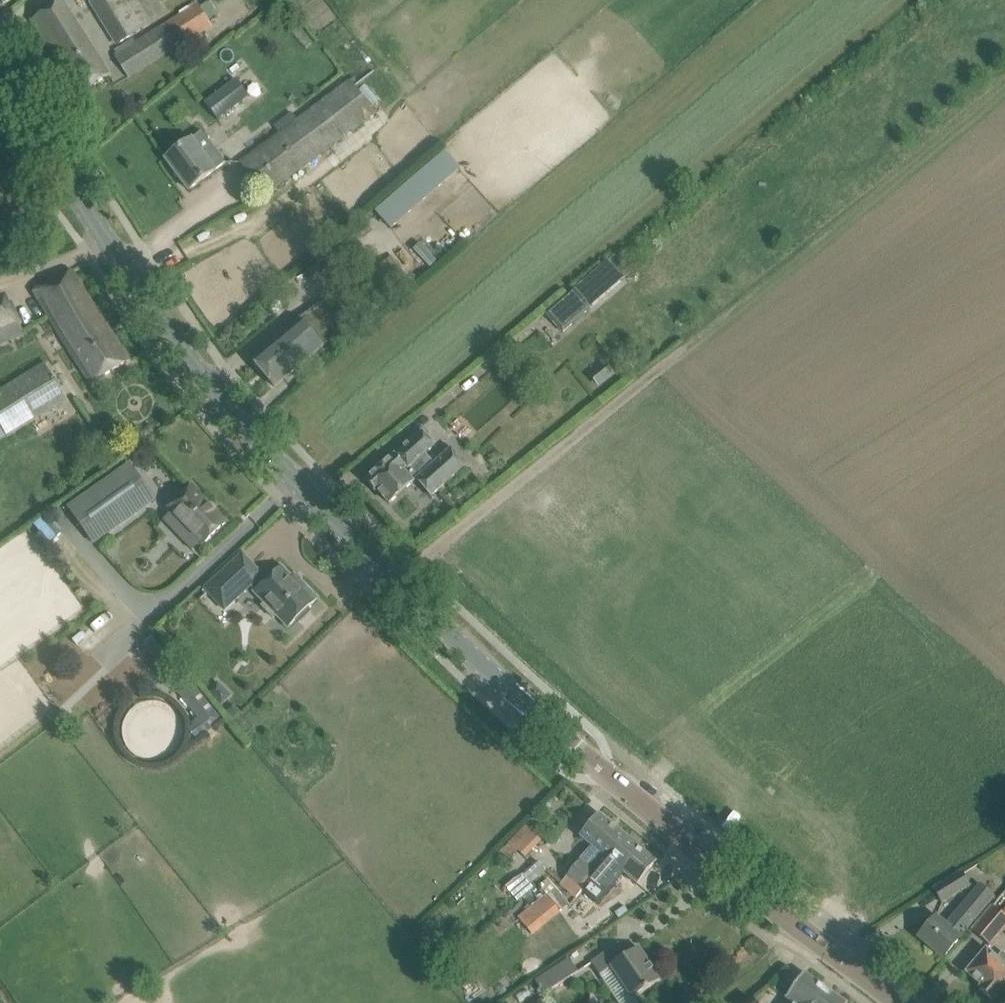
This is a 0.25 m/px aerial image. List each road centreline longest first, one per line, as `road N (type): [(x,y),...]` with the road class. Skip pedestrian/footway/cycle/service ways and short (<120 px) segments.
road 1 (tertiary): [(900,1002),(638,802),(496,679),(329,512),(159,320),(0,67)]

